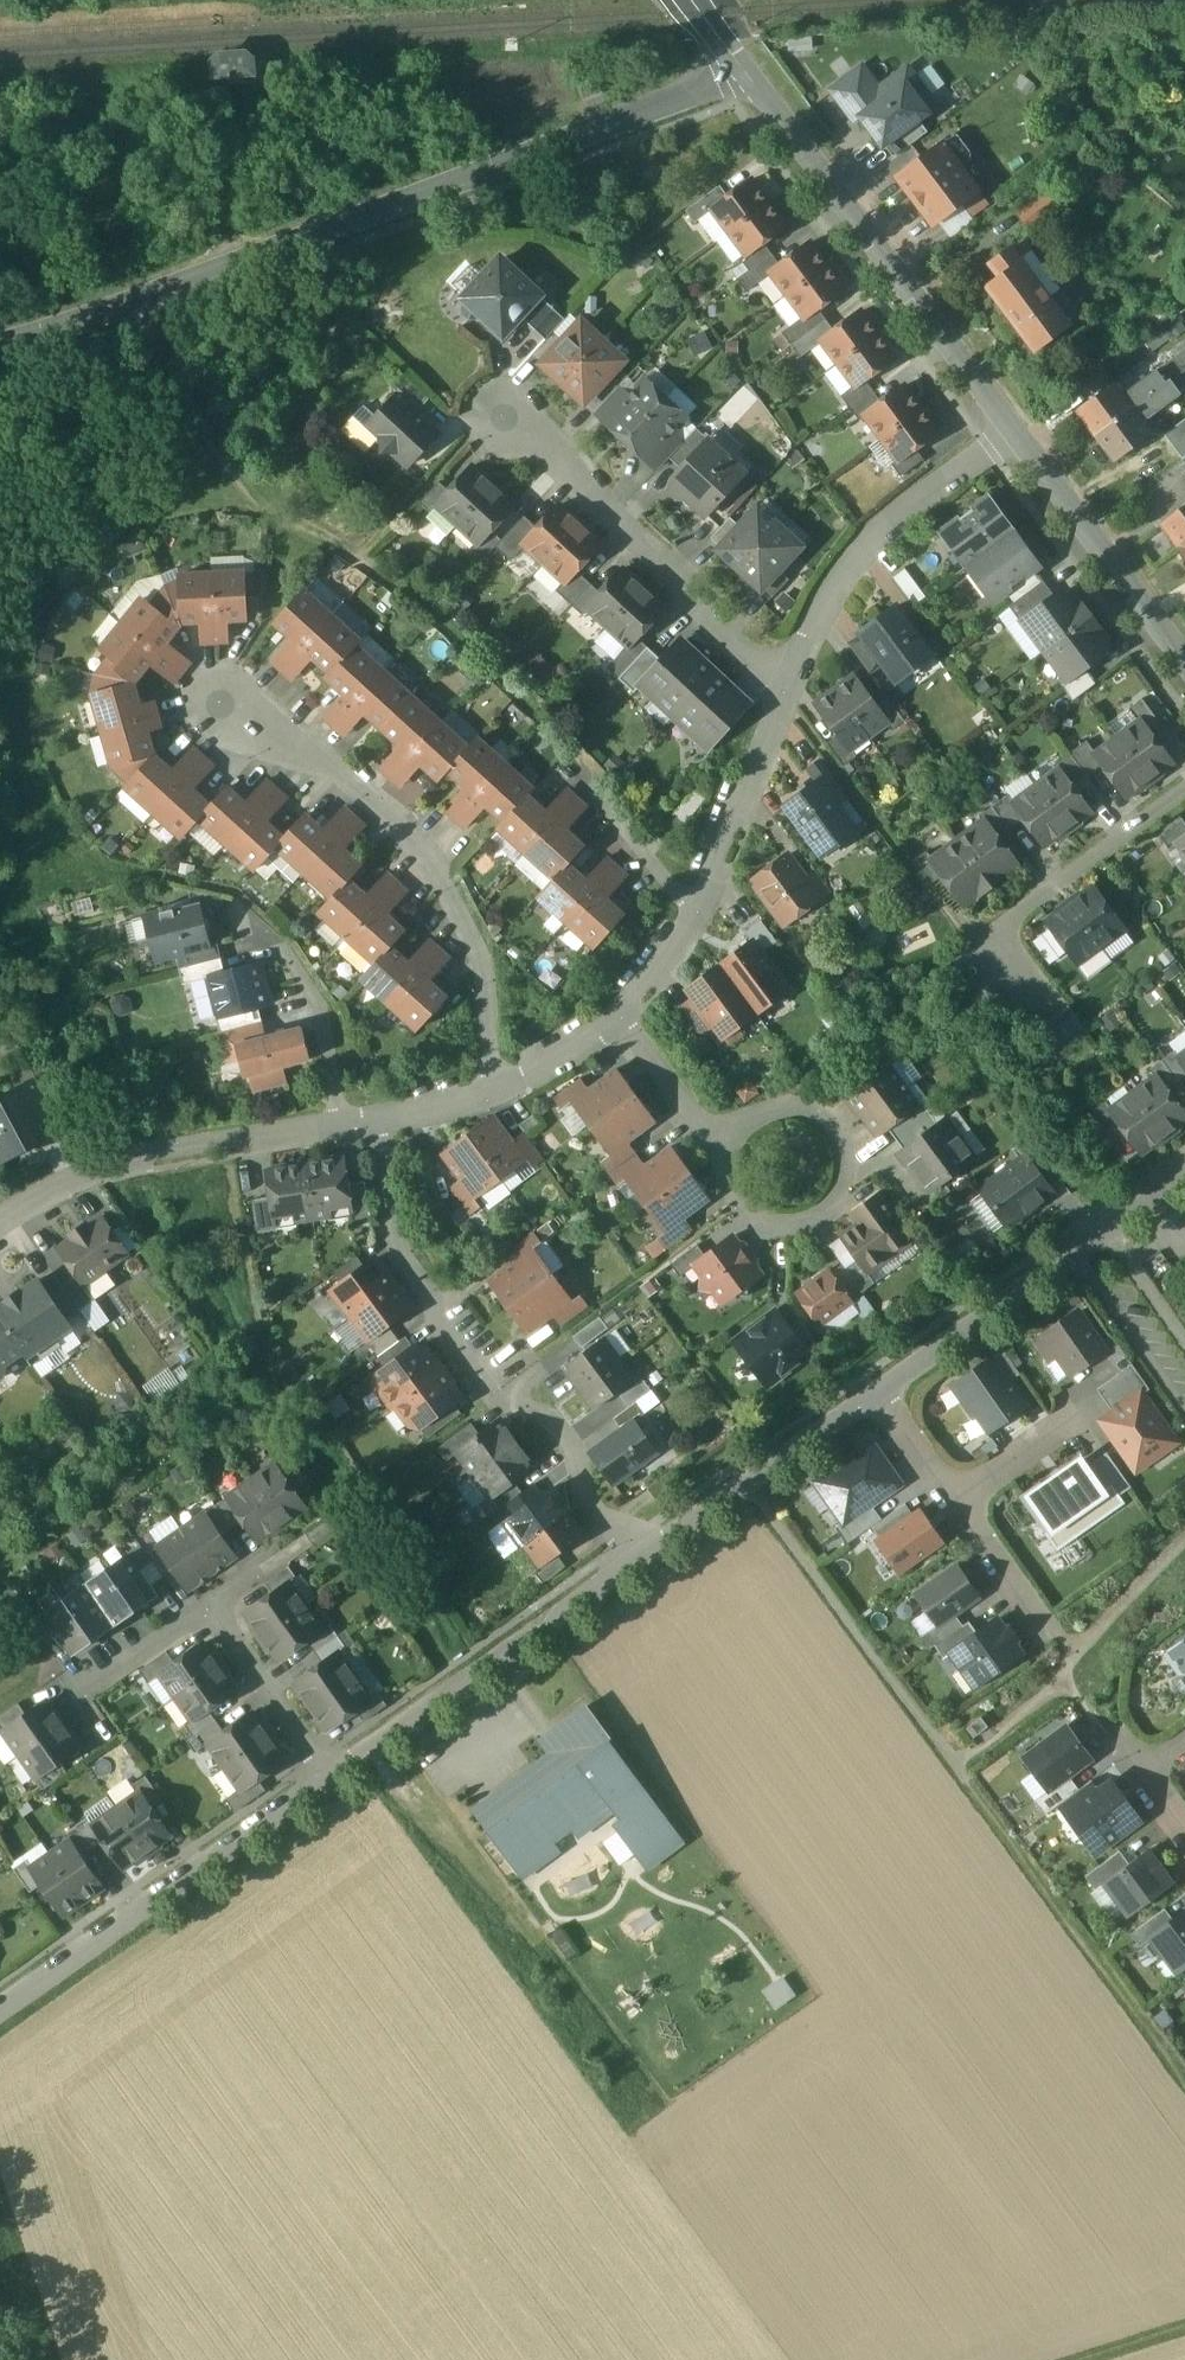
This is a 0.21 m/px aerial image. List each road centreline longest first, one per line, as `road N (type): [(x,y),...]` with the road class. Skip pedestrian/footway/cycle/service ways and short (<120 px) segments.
road 1 (tertiary): [(0,345),(745,74)]
road 2 (residential): [(380,1119),(392,1240),(495,1394),(553,1419),(571,1440),(588,1500),(642,1559)]
road 3 (residential): [(497,1086),(483,961),(447,885),(395,823),(338,775),(192,688)]
road 4 (tertiary): [(745,74),(1020,423)]
road 5 (residential): [(0,2009),(332,1779)]
road 6 (residential): [(380,1119),(109,1165),(0,1224)]
road 7 (residential): [(789,676),(756,659),(502,408)]
road 8 (residential): [(789,676),(743,812),(694,916),(669,962),(620,1016)]
road 9 (track): [(1184,2075),(958,1767)]
road 10 (residential): [(332,1779),(642,1559)]
road 11 (residential): [(878,1391),(1184,1172)]
road 12 (residential): [(1020,423),(883,527),(832,585),(789,676)]
road 13 (residential): [(733,1144),(763,1114),(807,1114),(833,1133),(843,1179),(815,1218),(784,1225),(741,1204),(729,1159)]
road 14 (residential): [(1184,788),(978,943),(1022,1000)]
road 15 (residential): [(878,1391),(1041,1634)]
road 16 (residential): [(642,1559),(878,1391)]
road 17 (tertiary): [(1020,423),(1184,650)]
road 18 (residential): [(332,1779),(210,1608)]
road 19 (residential): [(733,1144),(706,1132),(620,1016)]
road 20 (residential): [(210,1608),(80,1698)]
road 21 (residential): [(620,1016),(497,1086)]
road 22 (residential): [(1184,1833),(1102,1733)]
road 23 (residential): [(497,1086),(380,1119)]

